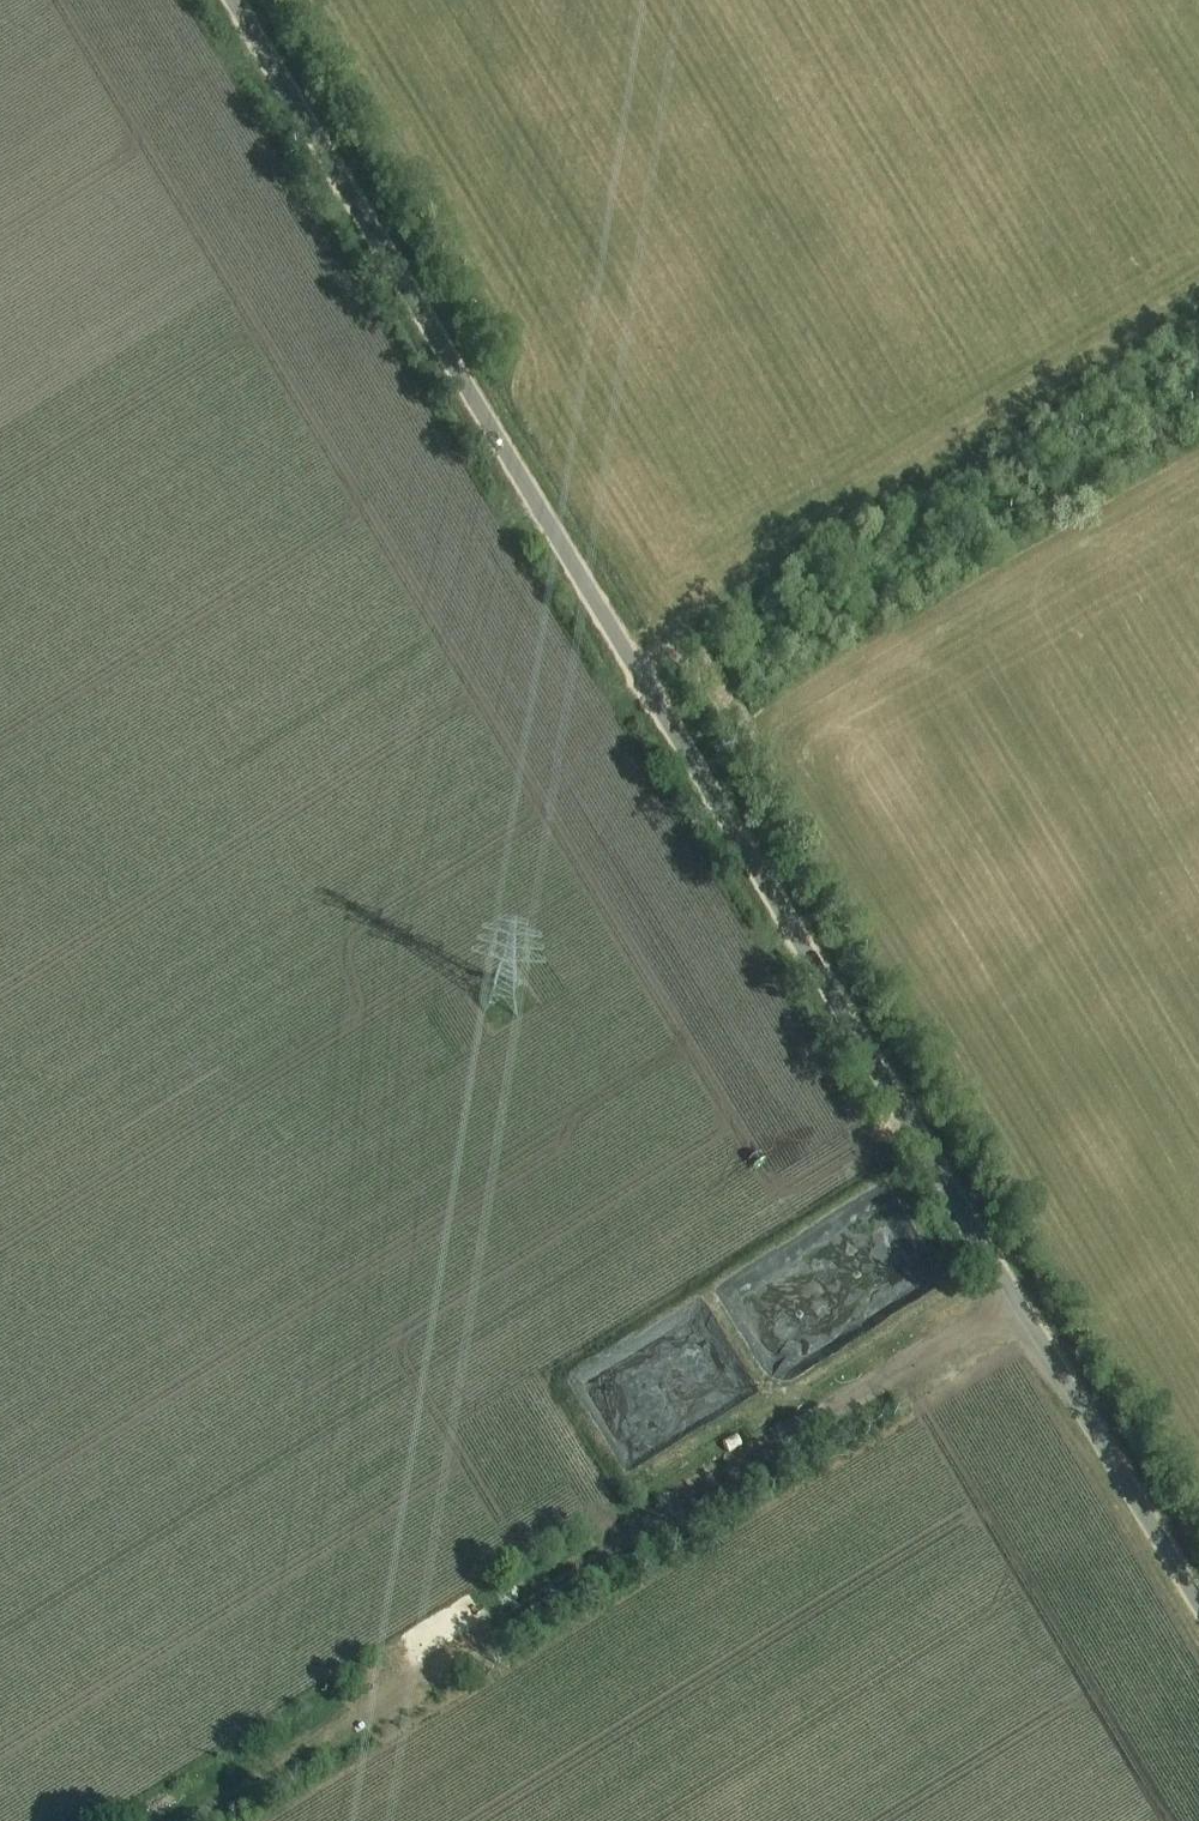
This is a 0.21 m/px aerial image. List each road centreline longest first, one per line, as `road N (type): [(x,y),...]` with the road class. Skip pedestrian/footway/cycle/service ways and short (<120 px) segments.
road 1 (unclassified): [(1198,1605),(233,0)]
road 2 (track): [(1014,1300),(648,1517)]

